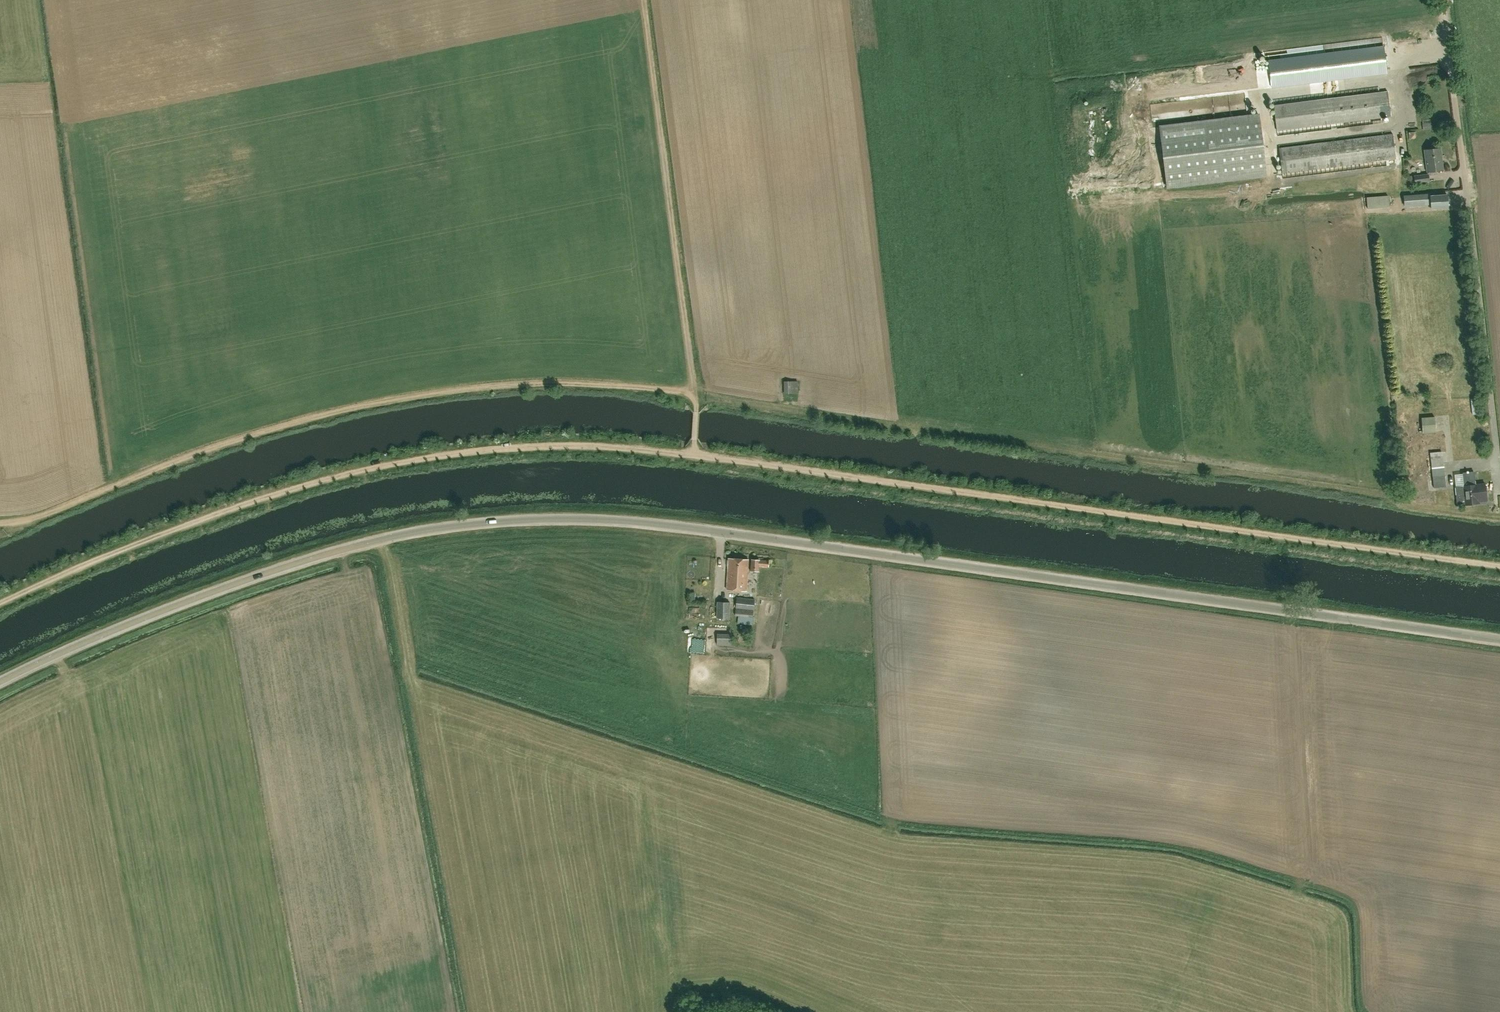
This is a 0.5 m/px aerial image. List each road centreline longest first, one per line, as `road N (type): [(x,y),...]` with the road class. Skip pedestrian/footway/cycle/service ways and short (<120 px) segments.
road 1 (unclassified): [(0,682),(190,599),(307,560),(416,532),(557,519),(647,522),(1499,640)]
road 2 (track): [(694,392),(1499,516)]
road 3 (track): [(1499,566),(695,454)]
road 4 (track): [(0,602),(179,527),(378,468),(553,446),(695,454)]
road 5 (track): [(694,392),(516,384),(353,408),(286,423),(27,520)]
road 6 (unclassified): [(1498,476),(1442,0)]
road 7 (track): [(694,392),(643,0)]

